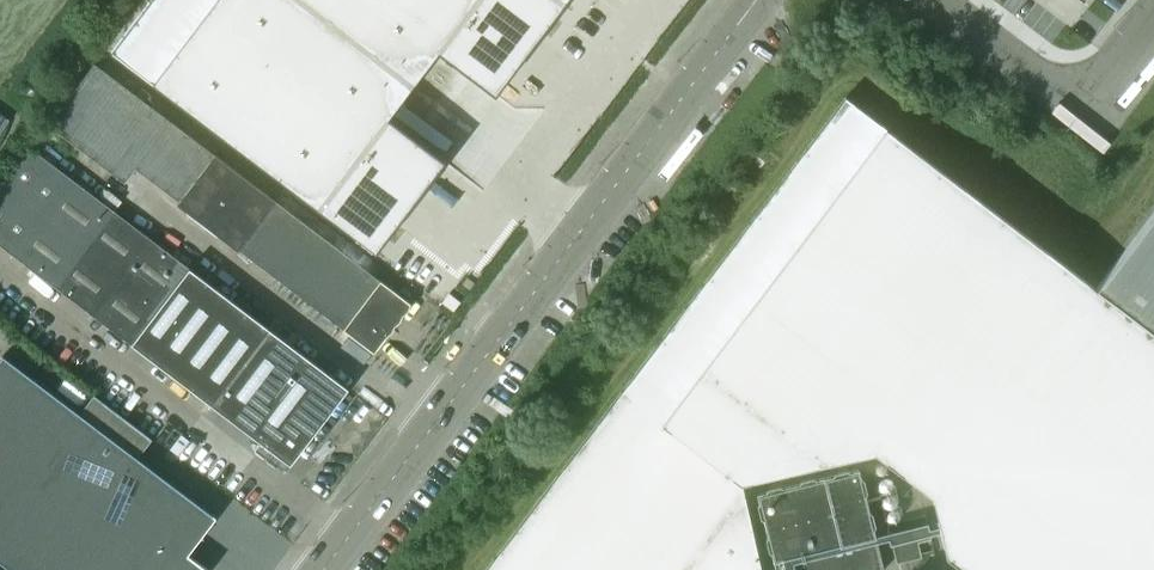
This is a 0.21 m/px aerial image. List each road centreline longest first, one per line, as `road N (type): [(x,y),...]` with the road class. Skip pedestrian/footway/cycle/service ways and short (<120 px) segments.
road 1 (tertiary): [(322,569),(754,0)]
road 2 (unclassified): [(938,0),(1078,102),(1153,11)]

